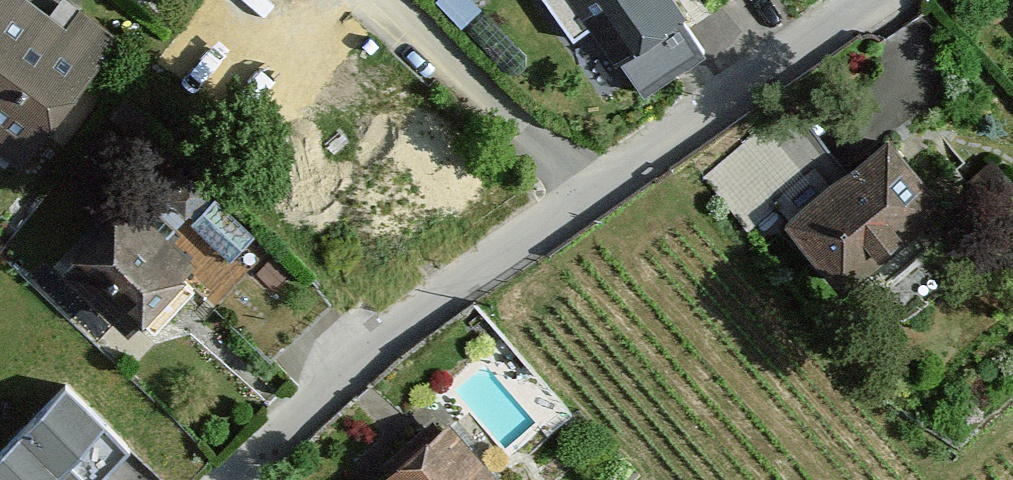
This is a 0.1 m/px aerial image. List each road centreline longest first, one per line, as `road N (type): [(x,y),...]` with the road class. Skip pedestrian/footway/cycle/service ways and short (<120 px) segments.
road 1 (residential): [(612,193),(391,351),(264,479)]
road 2 (residential): [(871,0),(612,193)]
road 3 (residential): [(612,193),(383,0)]

